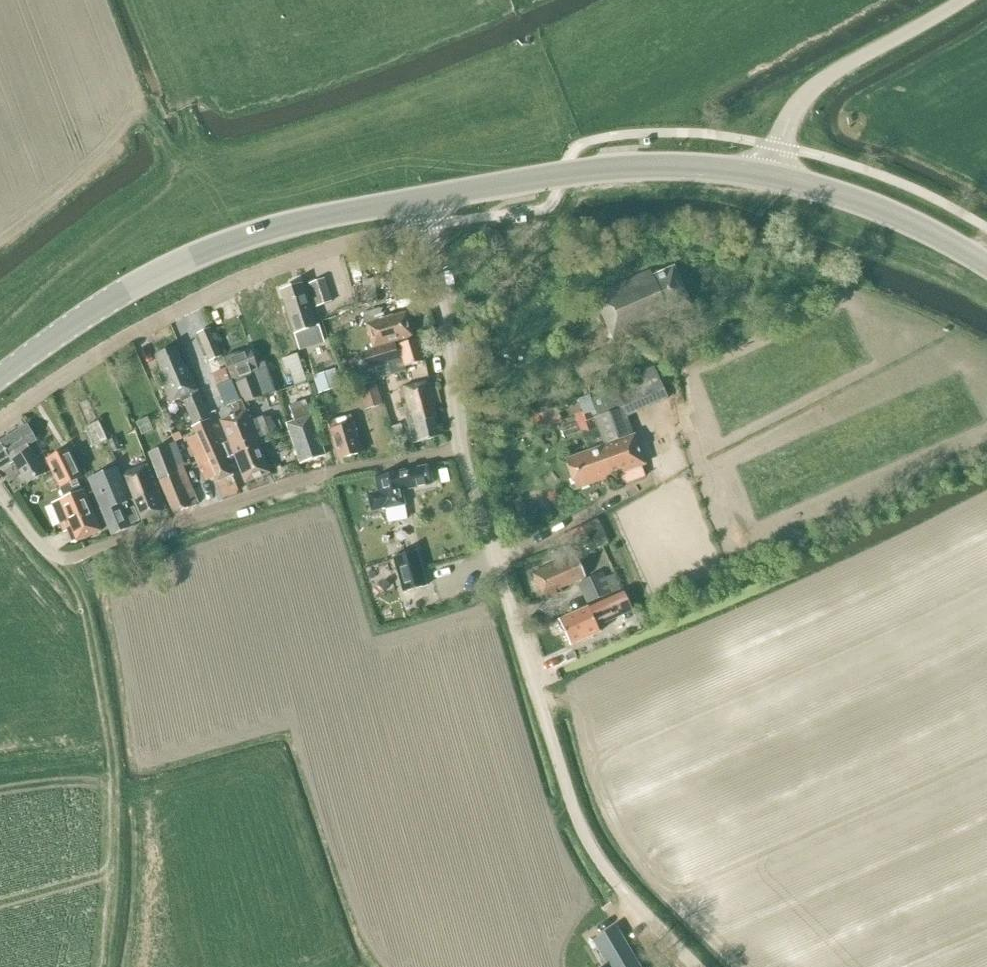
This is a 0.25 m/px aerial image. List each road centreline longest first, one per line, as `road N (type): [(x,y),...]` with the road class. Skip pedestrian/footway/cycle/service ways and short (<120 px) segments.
road 1 (unclassified): [(696,966),(643,912),(580,828),(463,446)]
road 2 (residential): [(463,446),(312,475),(65,558),(42,547),(0,495)]
road 3 (unclassified): [(0,421),(117,340),(196,301),(309,255),(431,227)]
road 4 (primary): [(0,378),(111,298),(183,261),(296,222),(426,199)]
road 5 (track): [(65,558),(87,606),(121,772),(112,966)]
road 6 (primary): [(426,199),(643,166),(774,177)]
road 7 (unclassified): [(774,177),(805,95),(959,0)]
road 8 (primary): [(986,265),(884,212),(774,177)]
road 9 (unclassified): [(463,446),(431,227)]

